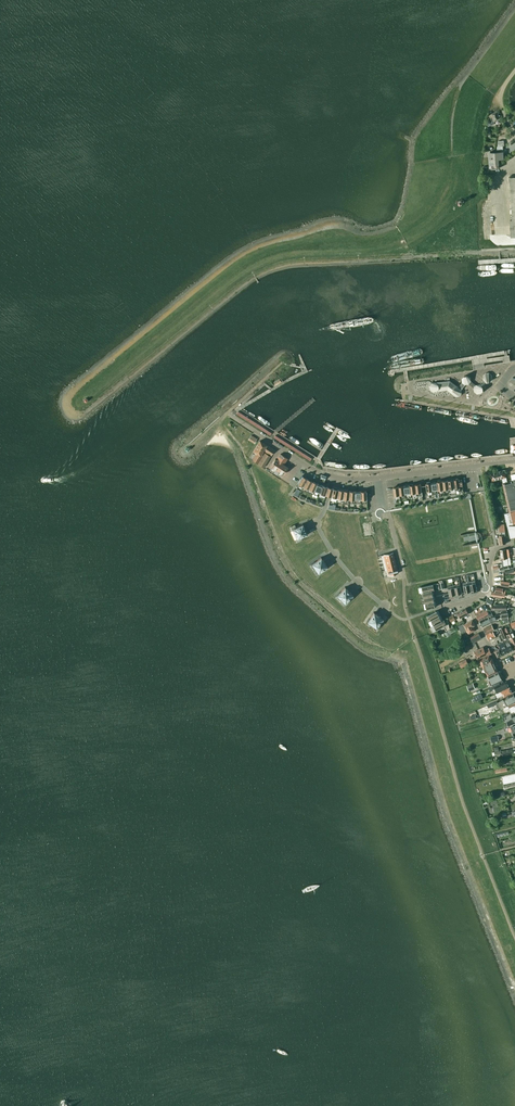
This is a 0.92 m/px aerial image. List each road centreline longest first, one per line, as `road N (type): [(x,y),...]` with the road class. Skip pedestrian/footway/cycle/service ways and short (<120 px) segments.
road 1 (residential): [(514,461),(376,478)]
road 2 (residential): [(385,606),(353,578),(318,528),(328,495)]

